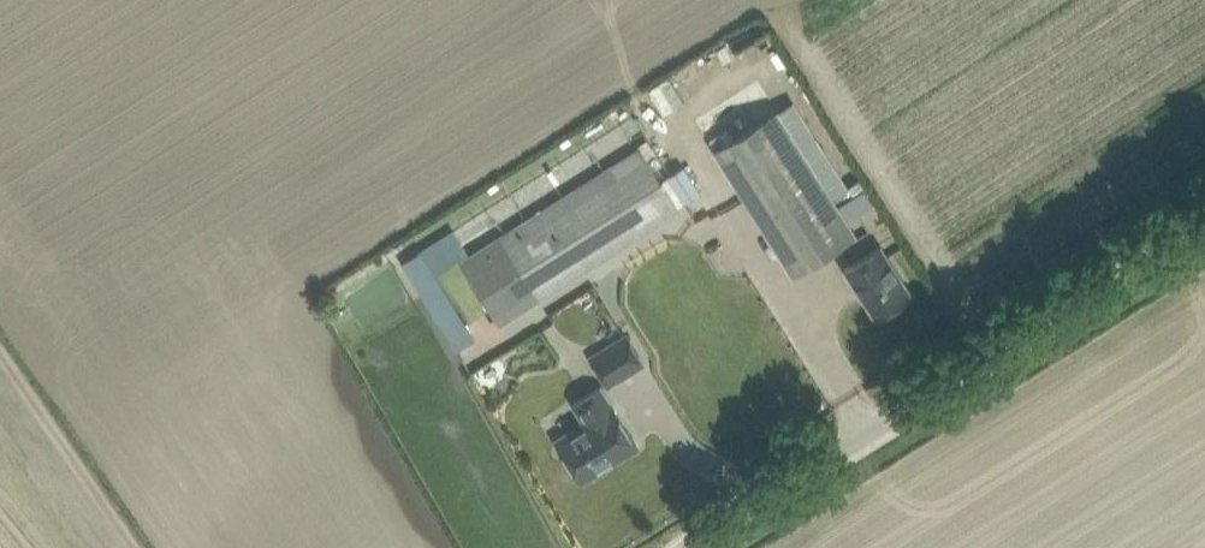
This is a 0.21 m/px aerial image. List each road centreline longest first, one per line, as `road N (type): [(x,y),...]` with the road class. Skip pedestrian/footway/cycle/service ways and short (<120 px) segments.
road 1 (unclassified): [(689,547),(1204,221)]

